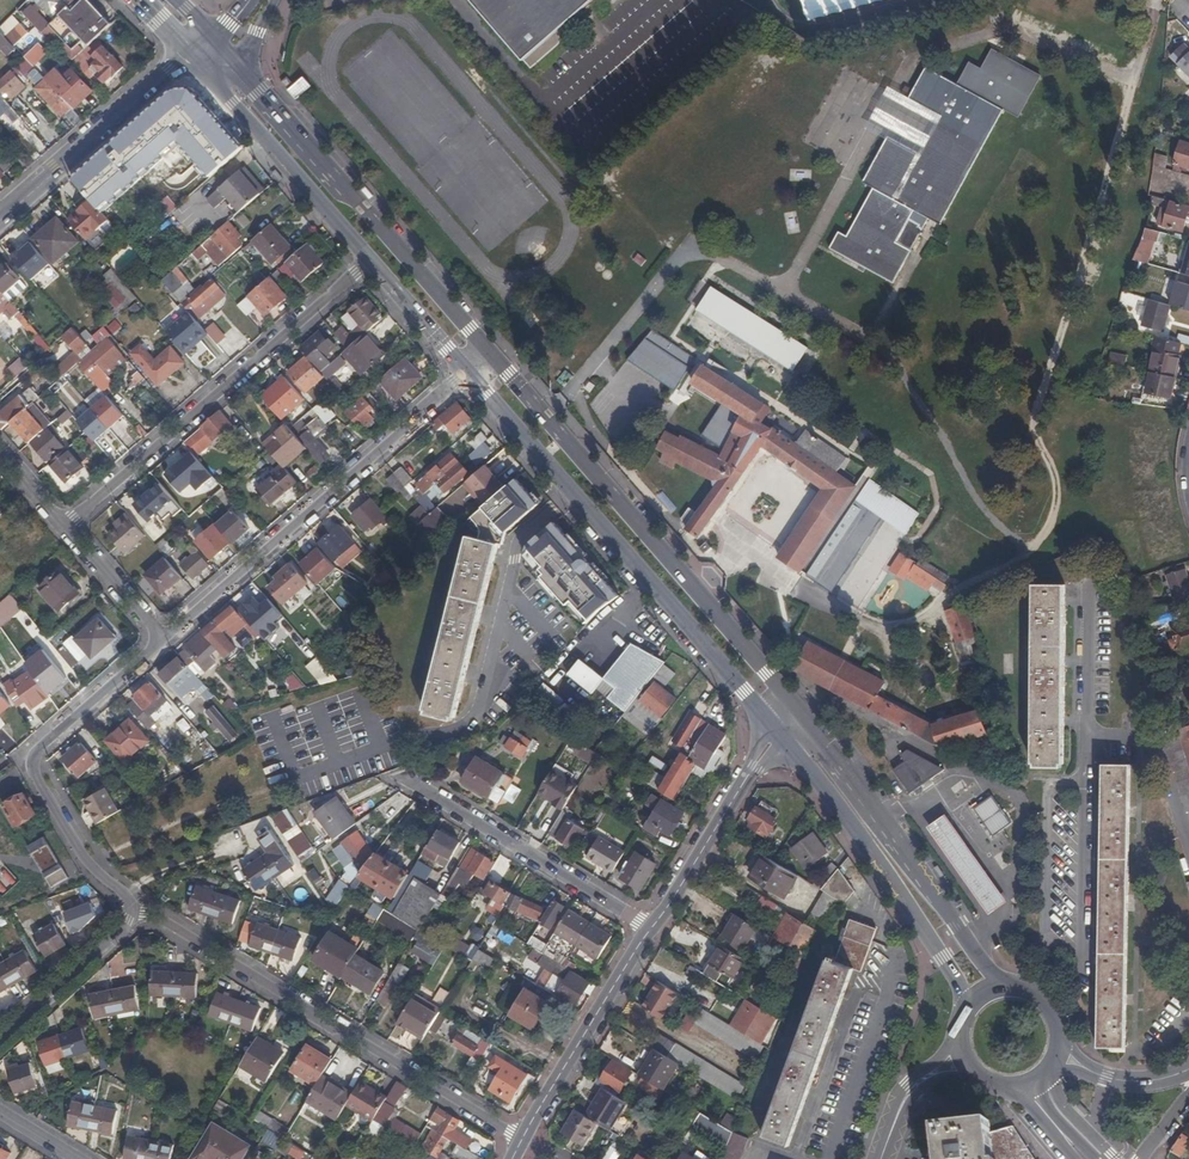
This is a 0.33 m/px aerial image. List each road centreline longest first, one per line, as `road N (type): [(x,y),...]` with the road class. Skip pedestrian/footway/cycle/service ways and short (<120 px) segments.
road 1 (secondary): [(466,371),(778,733)]
road 2 (secondary): [(800,710),(490,350)]
road 3 (residential): [(523,1139),(163,920),(135,912)]
road 4 (secondary): [(490,350),(260,93),(212,59)]
road 5 (residential): [(169,635),(466,371)]
road 6 (residential): [(68,521),(368,263)]
road 7 (residential): [(135,912),(89,857),(27,755),(169,635)]
road 8 (secondary): [(999,985),(800,710)]
road 9 (secondary): [(778,733),(920,923),(966,1008)]
road 10 (residential): [(402,780),(652,928)]
road 11 (tertiary): [(0,222),(170,71),(212,59)]
road 12 (secondary): [(212,59),(232,106),(368,263)]
road 13 (residential): [(652,928),(523,1139)]
road 14 (residential): [(778,733),(652,928)]
road 15 (residential): [(1088,741),(1080,968)]
road 16 (residential): [(0,1040),(135,912)]
road 17 (residential): [(1188,863),(1159,777),(1137,745),(1088,741)]
road 18 (residential): [(169,635),(68,521)]
road 19 (secondary): [(368,263),(466,371)]
road 20 (residential): [(1091,609),(1088,741)]

